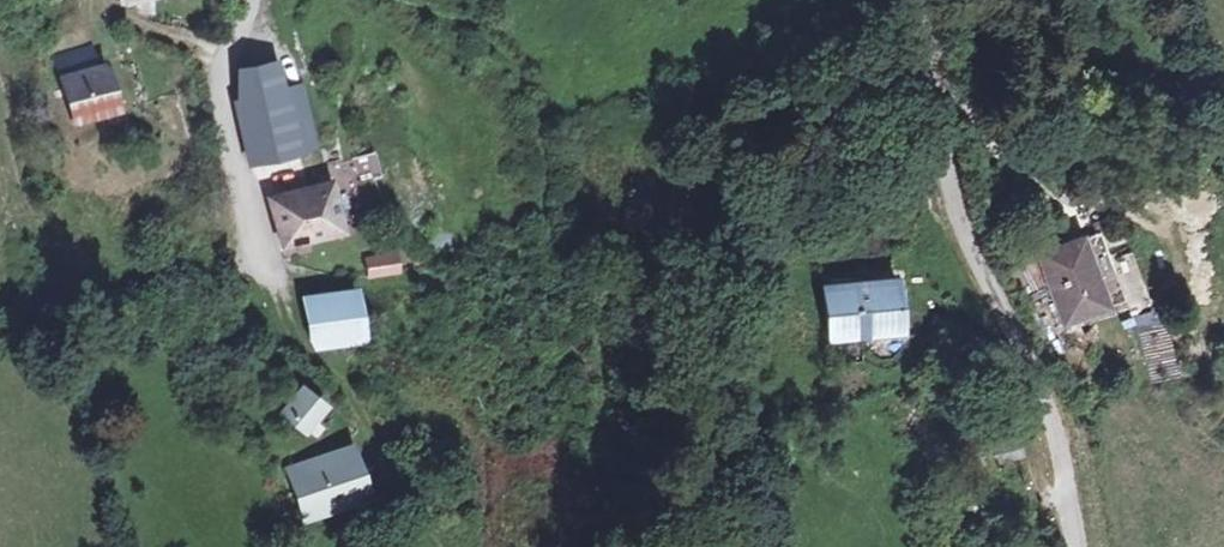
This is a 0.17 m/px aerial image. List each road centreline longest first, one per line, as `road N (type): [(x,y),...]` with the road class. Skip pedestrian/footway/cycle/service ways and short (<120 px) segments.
road 1 (unclassified): [(919,0),(931,119),(955,208),(1055,439),(1072,546)]
road 2 (unclassified): [(245,0),(230,111),(257,259),(307,347)]

